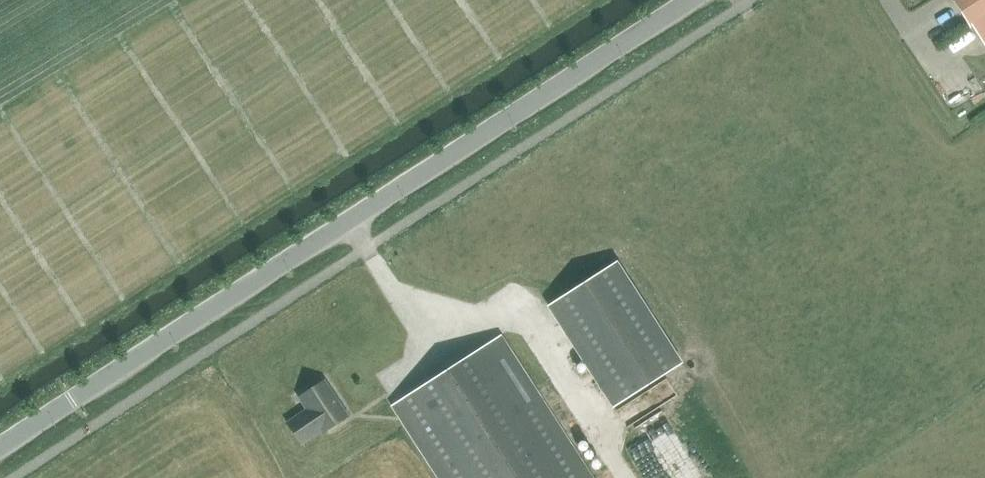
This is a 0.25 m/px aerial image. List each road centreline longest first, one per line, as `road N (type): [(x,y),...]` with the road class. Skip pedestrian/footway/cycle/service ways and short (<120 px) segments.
road 1 (tertiary): [(0,446),(683,0)]
road 2 (track): [(355,218),(413,317),(521,314),(622,477)]

